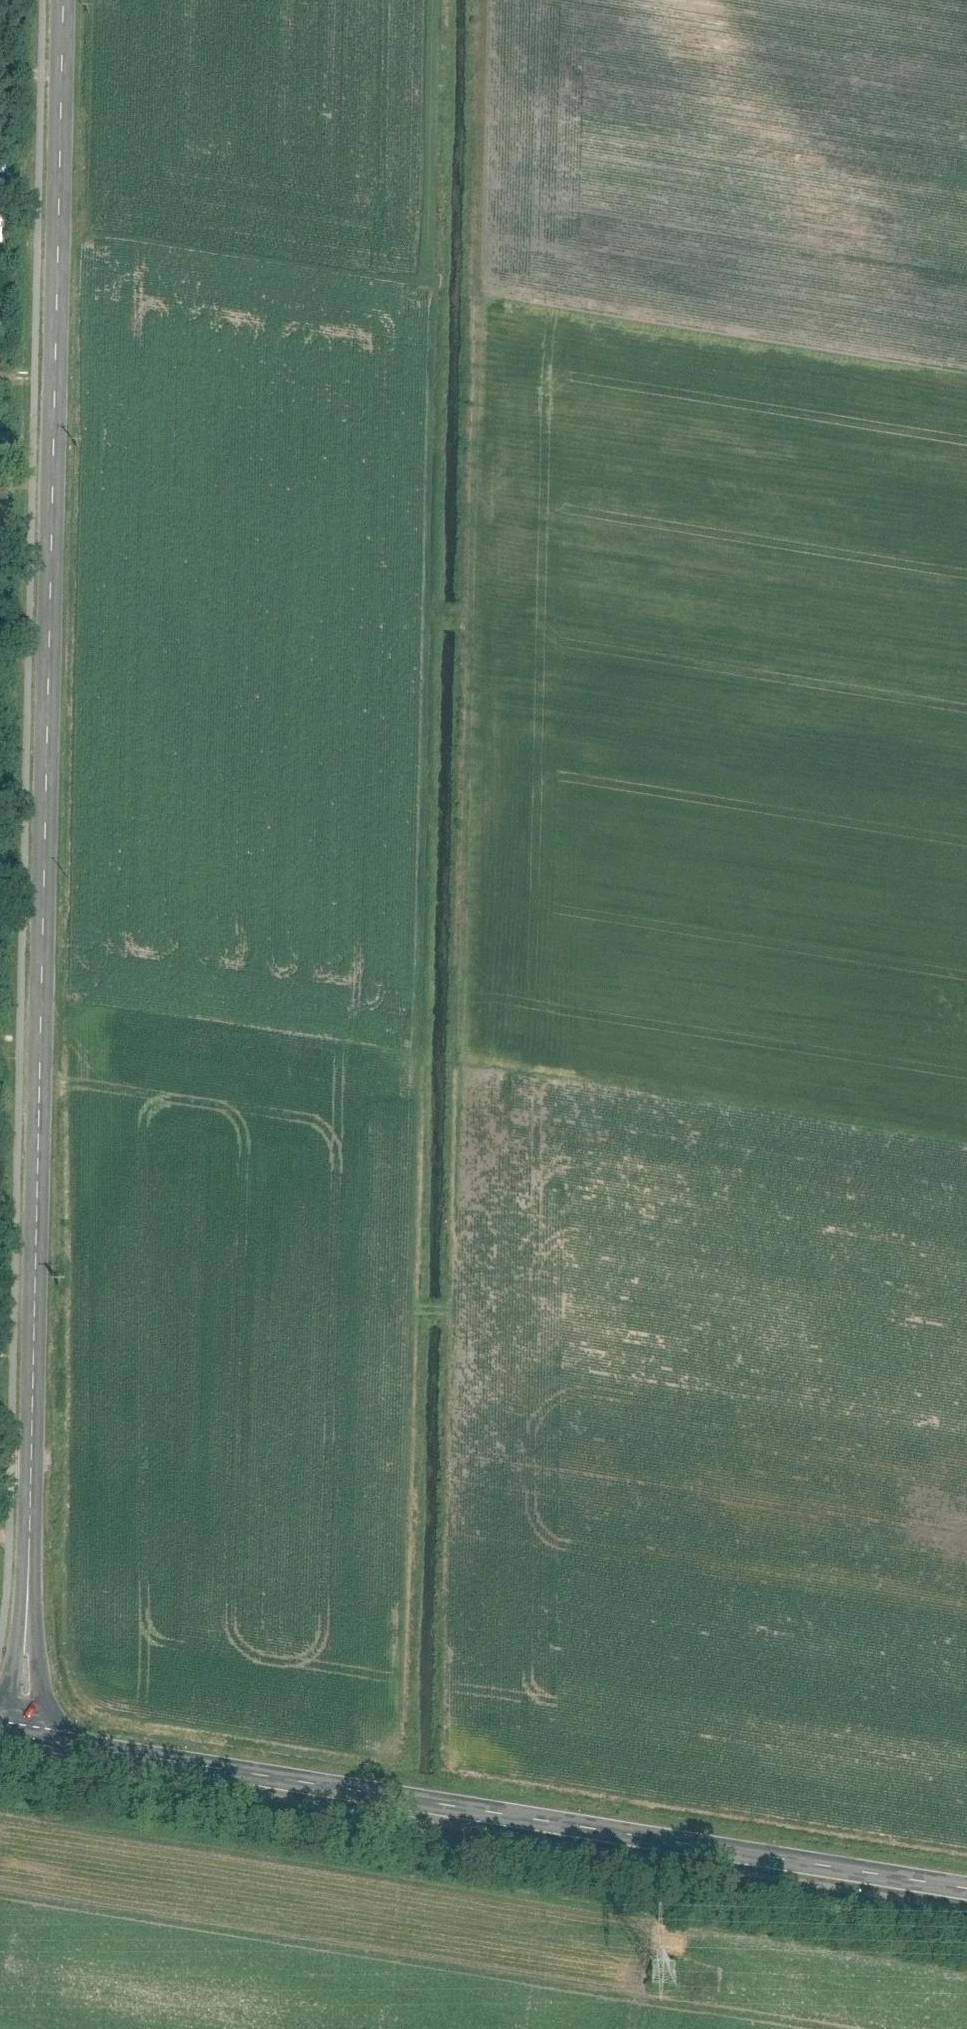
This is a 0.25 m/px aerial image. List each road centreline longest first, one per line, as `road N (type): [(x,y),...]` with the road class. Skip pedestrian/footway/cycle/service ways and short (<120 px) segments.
road 1 (tertiary): [(63,0),(23,1738)]
road 2 (tertiary): [(23,1738),(966,1886)]

